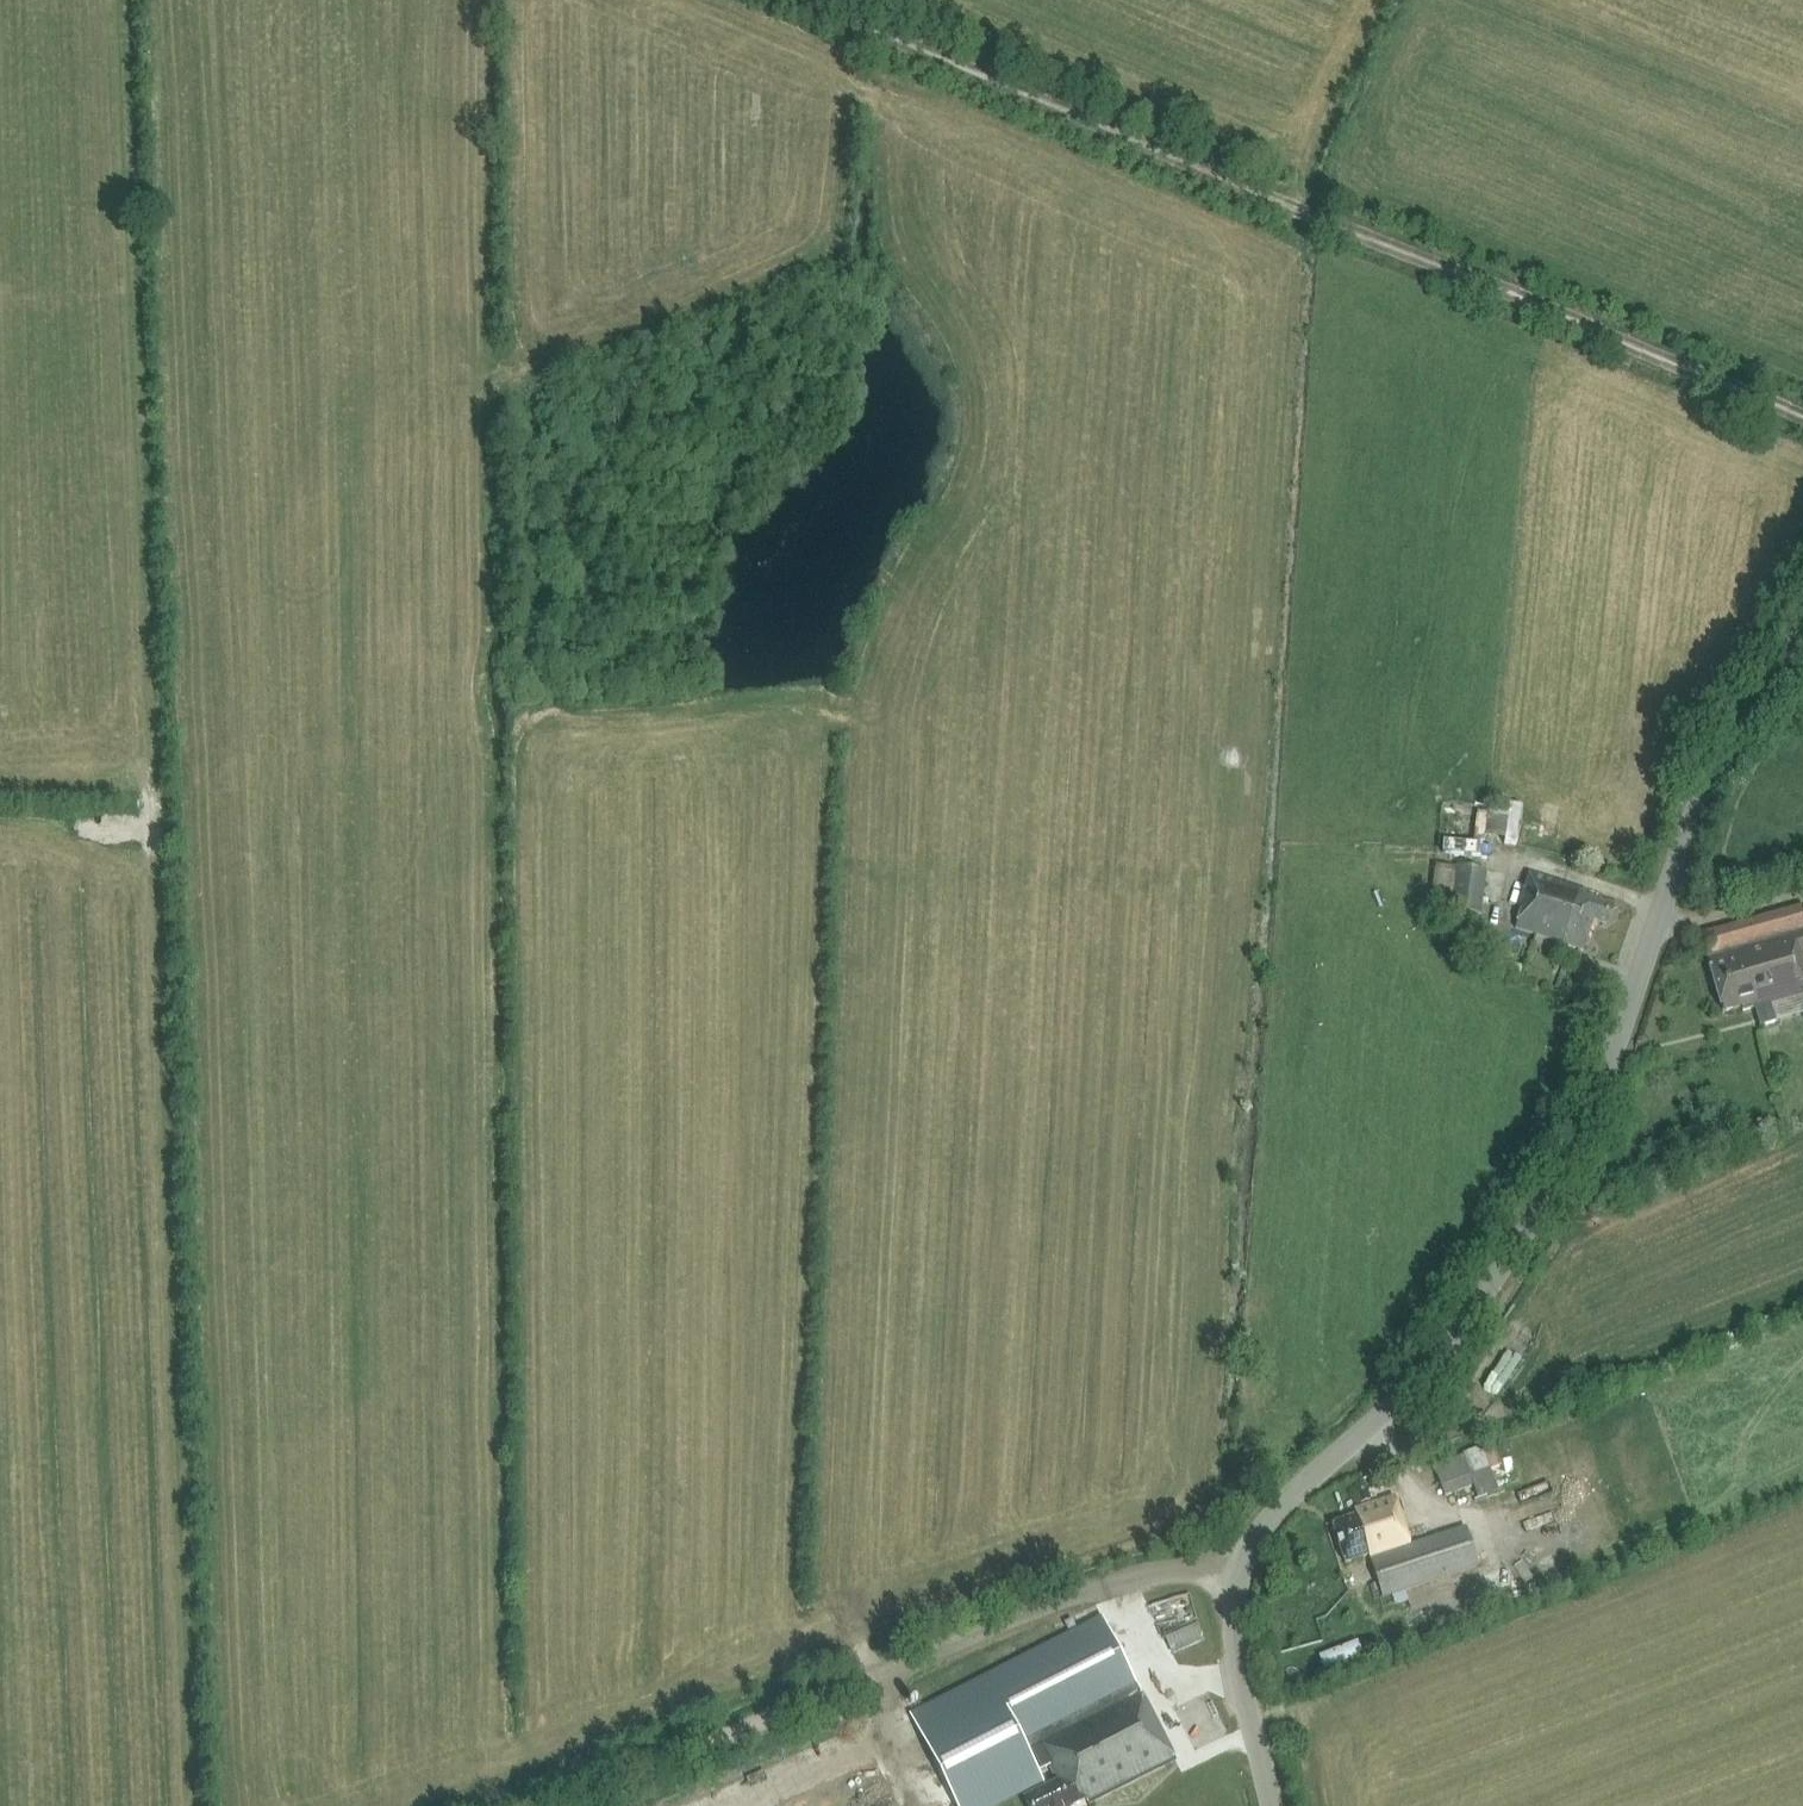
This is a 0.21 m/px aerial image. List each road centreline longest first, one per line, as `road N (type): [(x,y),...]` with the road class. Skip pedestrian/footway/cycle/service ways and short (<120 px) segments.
road 1 (unclassified): [(1269,1805),(1233,1628),(1243,1559),(1433,1358),(1499,1271),(1585,1117),(1711,762),(1802,630)]
road 2 (track): [(542,1805),(1124,1578),(1164,1572),(1237,1577)]

